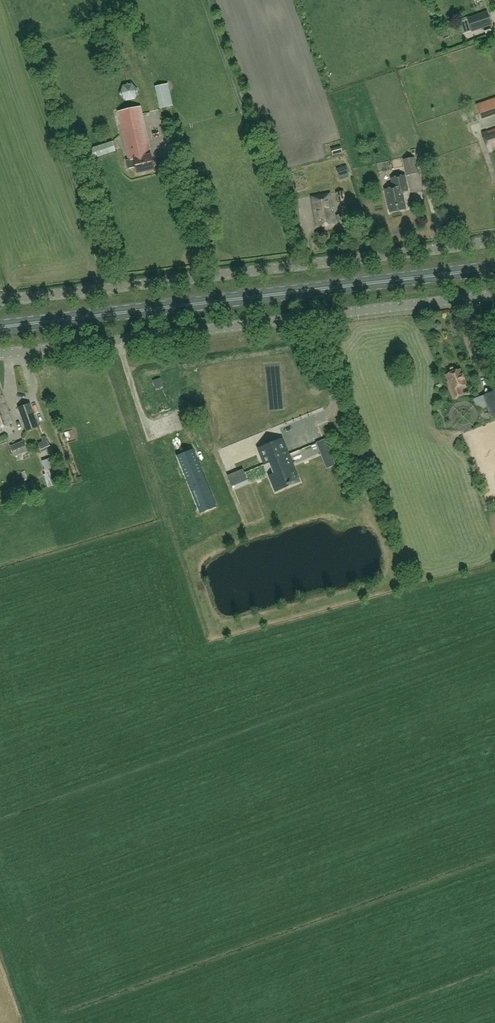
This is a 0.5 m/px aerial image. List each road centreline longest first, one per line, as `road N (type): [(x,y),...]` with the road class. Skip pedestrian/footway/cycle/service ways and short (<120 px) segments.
road 1 (unclassified): [(0,301),(494,238)]
road 2 (primary): [(0,327),(494,269)]
road 3 (unclassified): [(0,354),(494,296)]

